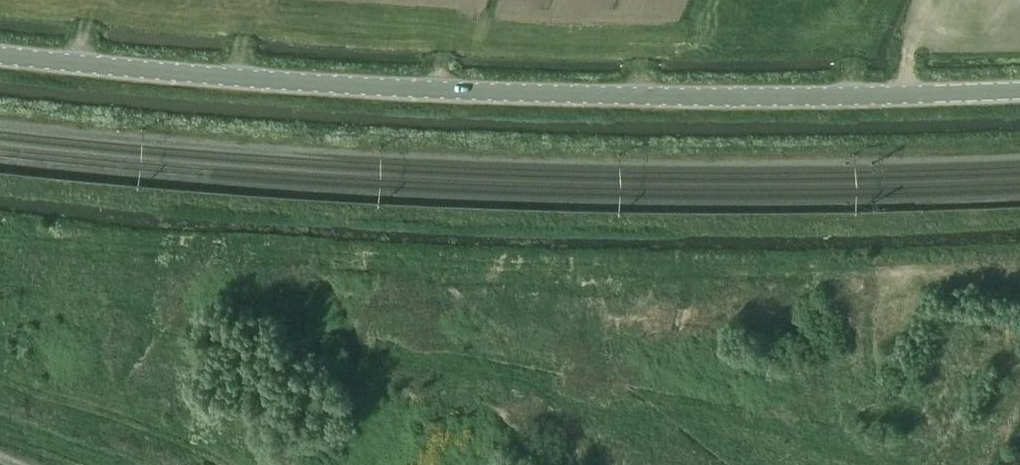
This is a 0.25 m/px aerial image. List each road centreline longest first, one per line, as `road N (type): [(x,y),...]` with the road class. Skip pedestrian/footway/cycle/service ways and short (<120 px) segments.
road 1 (tertiary): [(1019,88),(864,95),(455,89),(0,52)]

